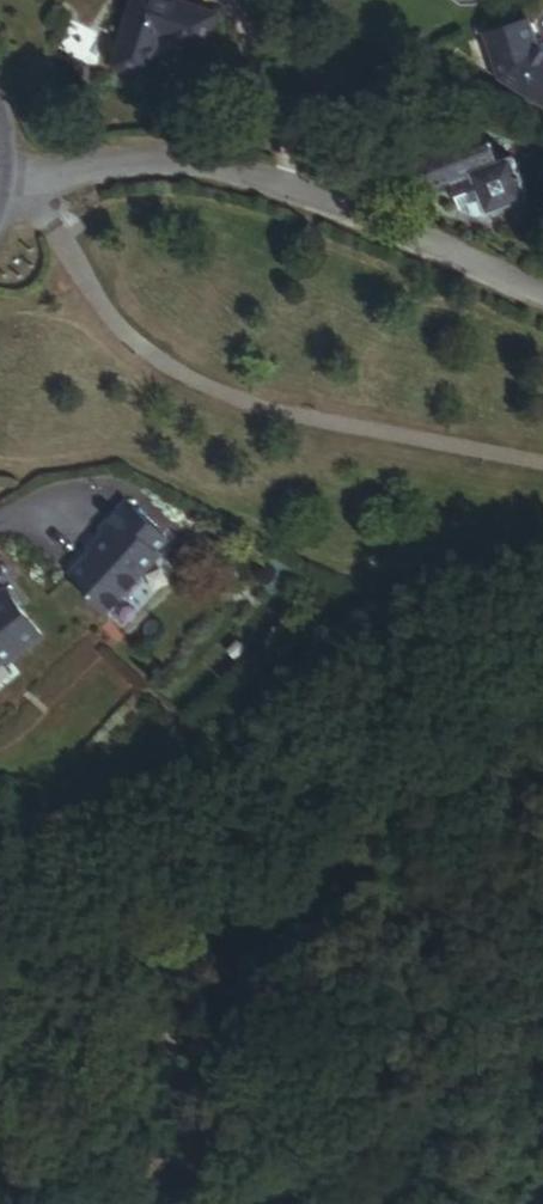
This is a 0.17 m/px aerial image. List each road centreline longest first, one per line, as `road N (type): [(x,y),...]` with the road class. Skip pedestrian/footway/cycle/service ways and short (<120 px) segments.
road 1 (residential): [(0,194),(160,163),(242,173),(542,300)]

